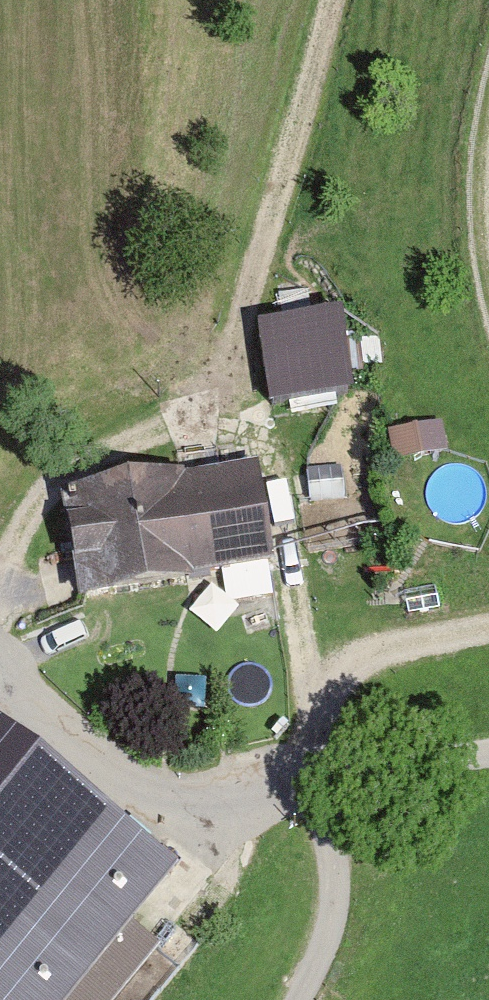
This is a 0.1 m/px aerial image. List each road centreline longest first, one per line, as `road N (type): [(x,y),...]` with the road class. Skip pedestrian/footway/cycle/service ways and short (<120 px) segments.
road 1 (track): [(314,0),(214,375),(62,463),(0,578)]
road 2 (unclassified): [(488,744),(285,781),(138,789),(37,715),(0,672)]
road 3 (track): [(214,375),(281,470),(310,676)]
road 4 (track): [(488,629),(361,652),(310,676),(285,781)]
road 5 (track): [(298,999),(335,914),(336,839),(316,798),(285,781)]
road 6 (track): [(488,90),(479,170),(488,296)]

